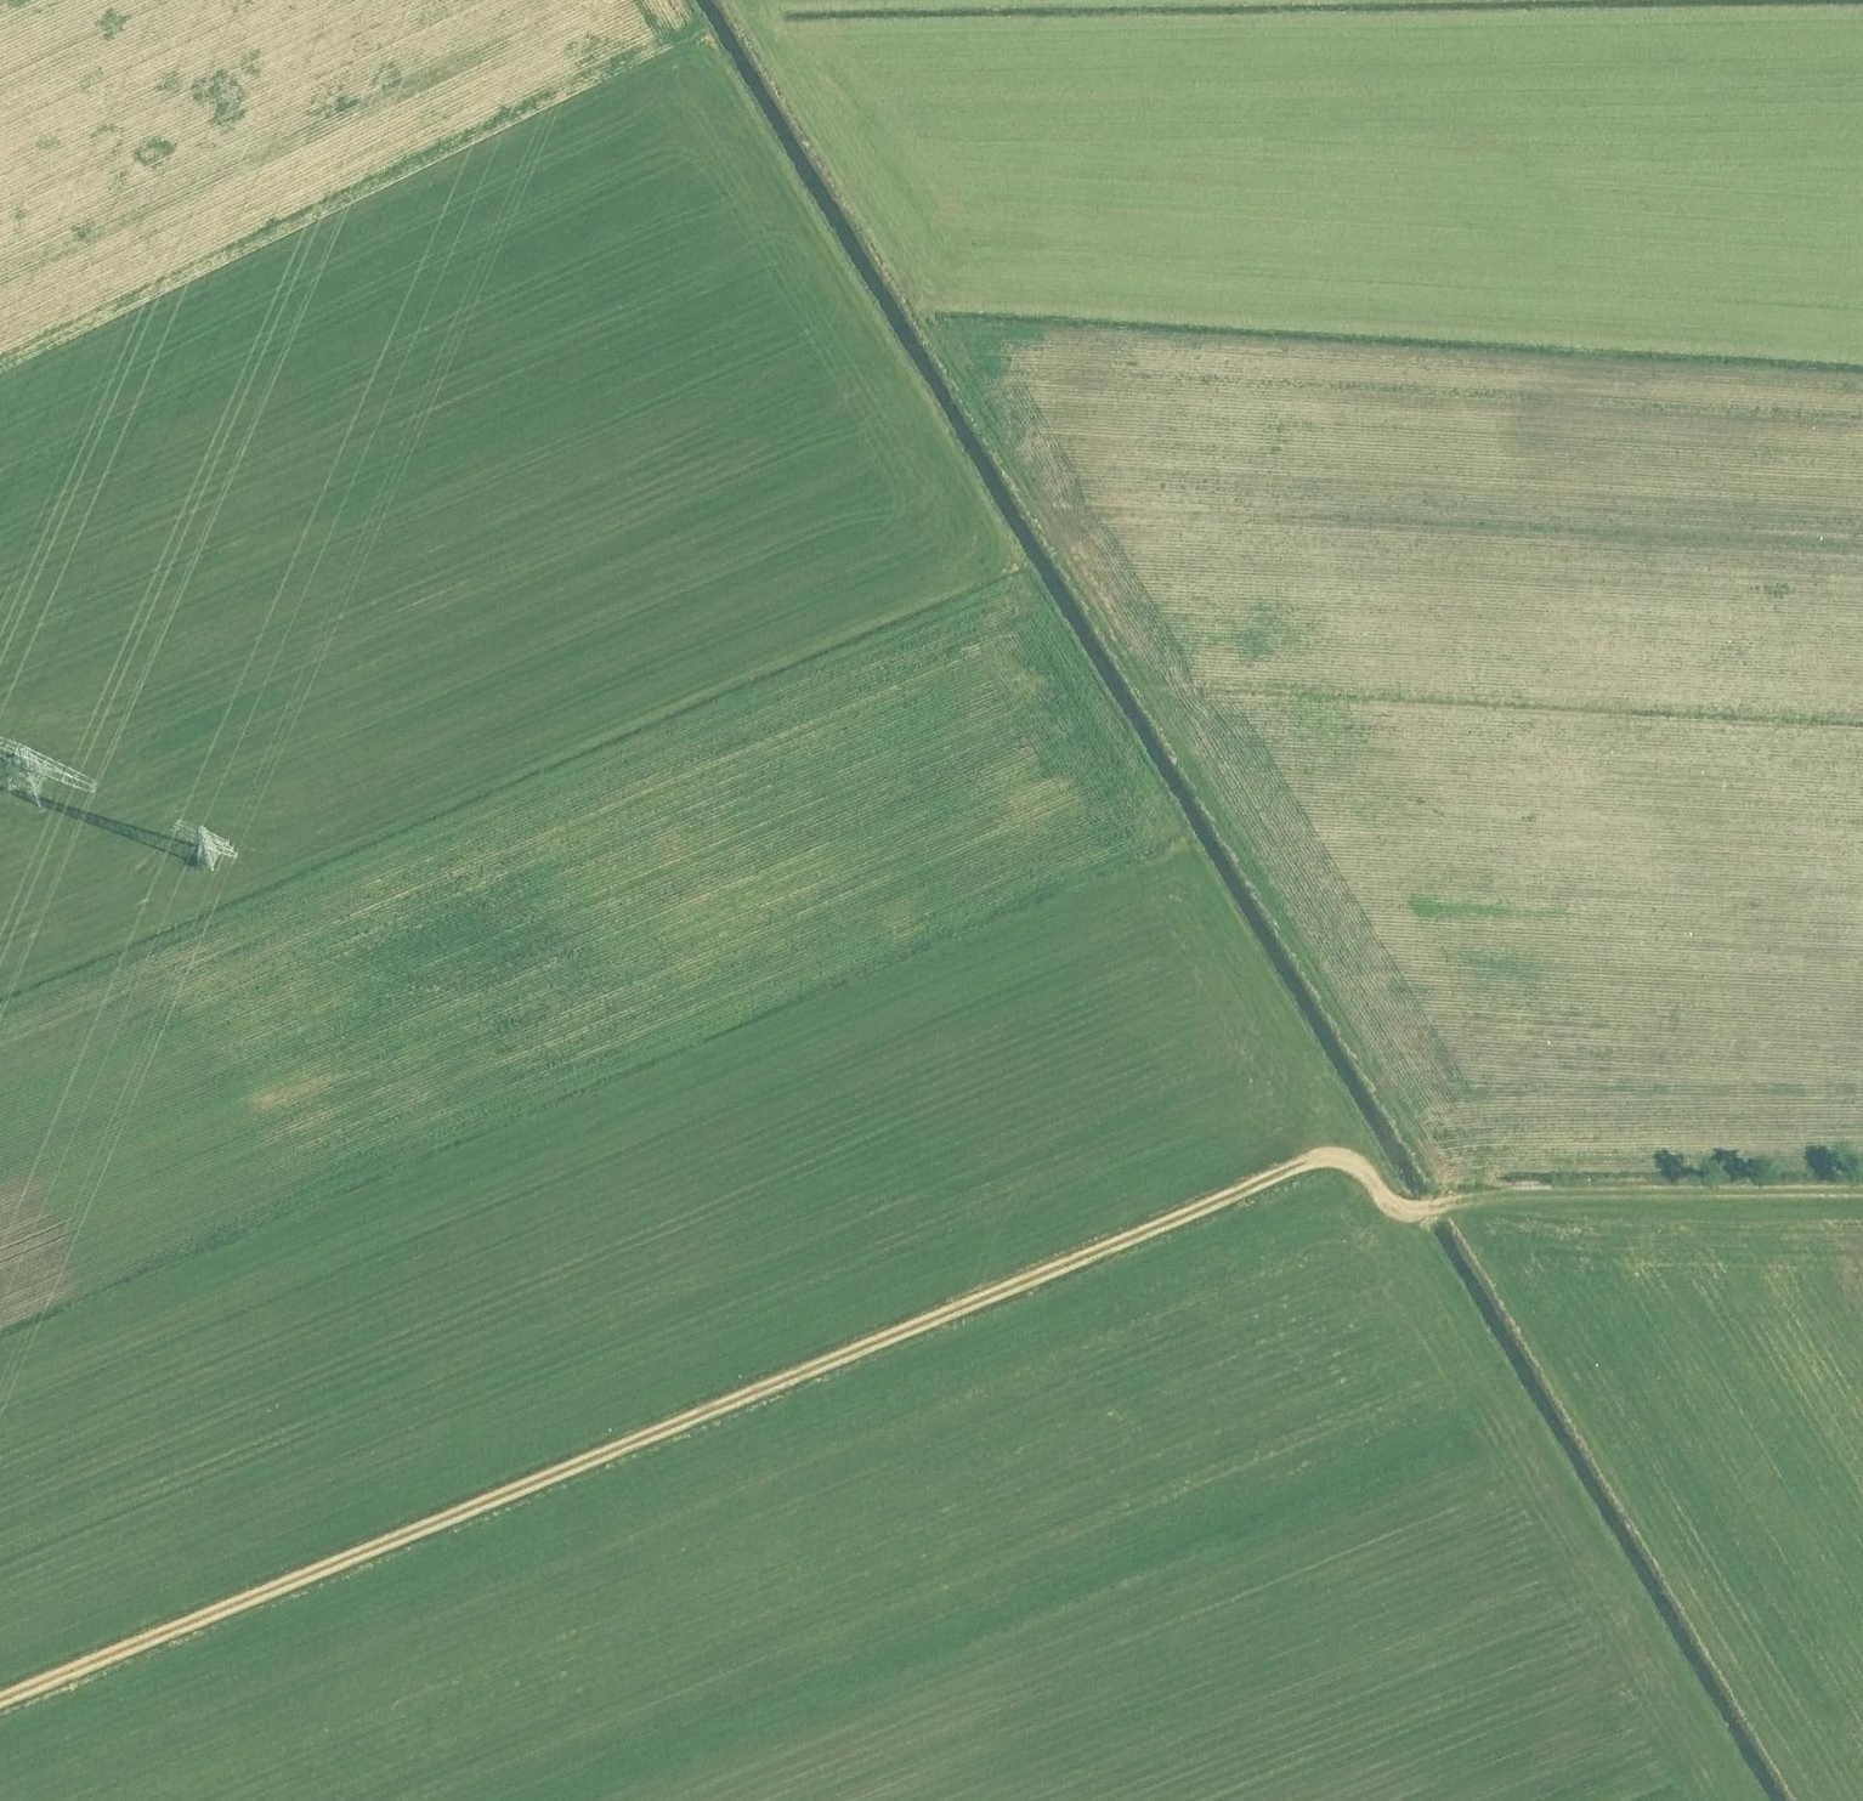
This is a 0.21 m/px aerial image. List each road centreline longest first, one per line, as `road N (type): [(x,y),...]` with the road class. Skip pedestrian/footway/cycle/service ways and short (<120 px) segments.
road 1 (track): [(1449,1204),(1403,1209),(1358,1166),(1317,1160),(0,1699)]

